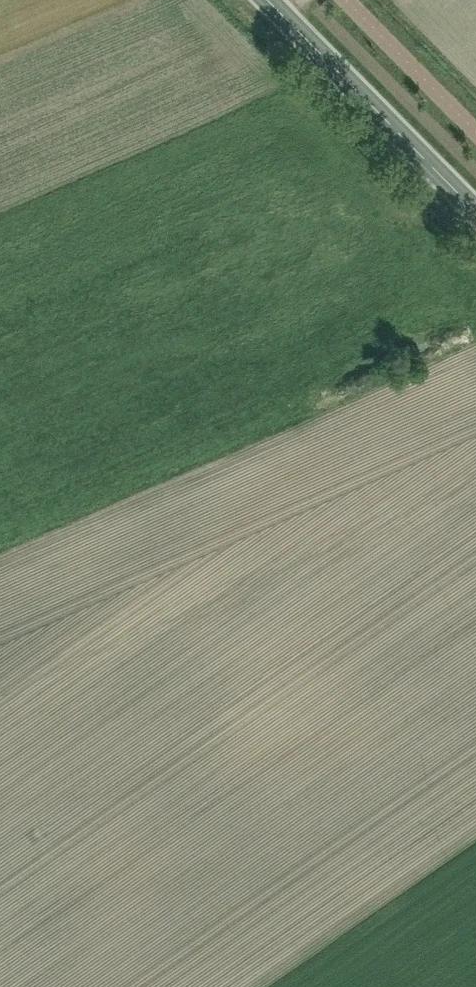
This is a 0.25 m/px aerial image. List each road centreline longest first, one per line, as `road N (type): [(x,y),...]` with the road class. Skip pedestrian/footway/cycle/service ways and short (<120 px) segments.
road 1 (secondary): [(475,210),(269,0)]

